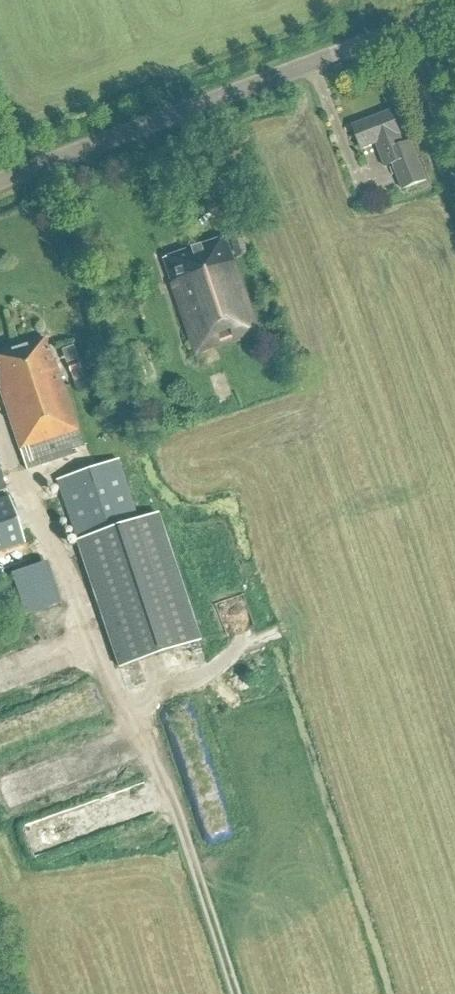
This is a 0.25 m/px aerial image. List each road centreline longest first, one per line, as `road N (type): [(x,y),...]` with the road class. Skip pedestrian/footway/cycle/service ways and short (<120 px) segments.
road 1 (tertiary): [(0,183),(454,12)]
road 2 (track): [(143,725),(237,993)]

